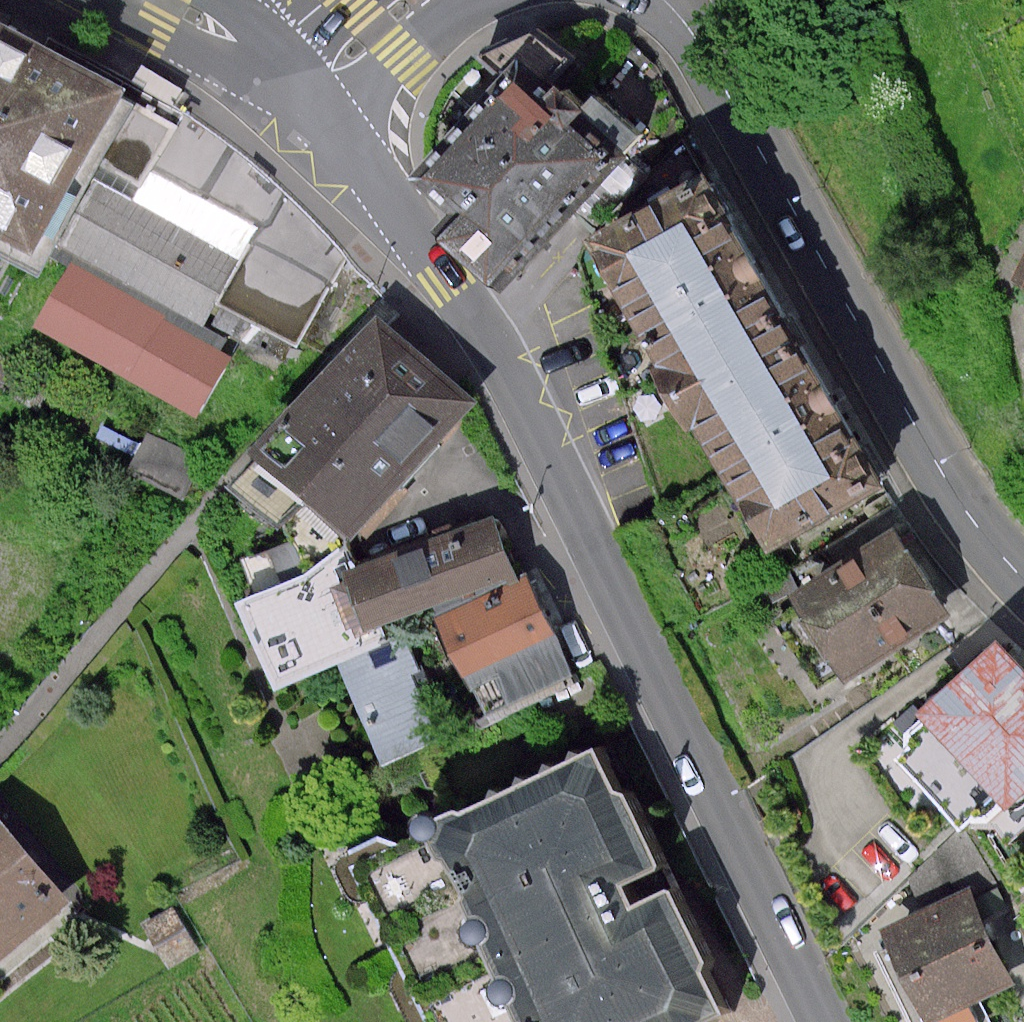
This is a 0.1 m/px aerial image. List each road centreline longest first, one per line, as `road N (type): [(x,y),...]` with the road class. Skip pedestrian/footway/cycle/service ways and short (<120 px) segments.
road 1 (tertiary): [(823,1021),(495,353),(442,271),(301,94)]
road 2 (tertiary): [(1023,581),(975,529),(678,15),(661,0)]
road 3 (unclassified): [(301,94),(164,0)]
road 4 (tertiary): [(421,0),(301,94)]

